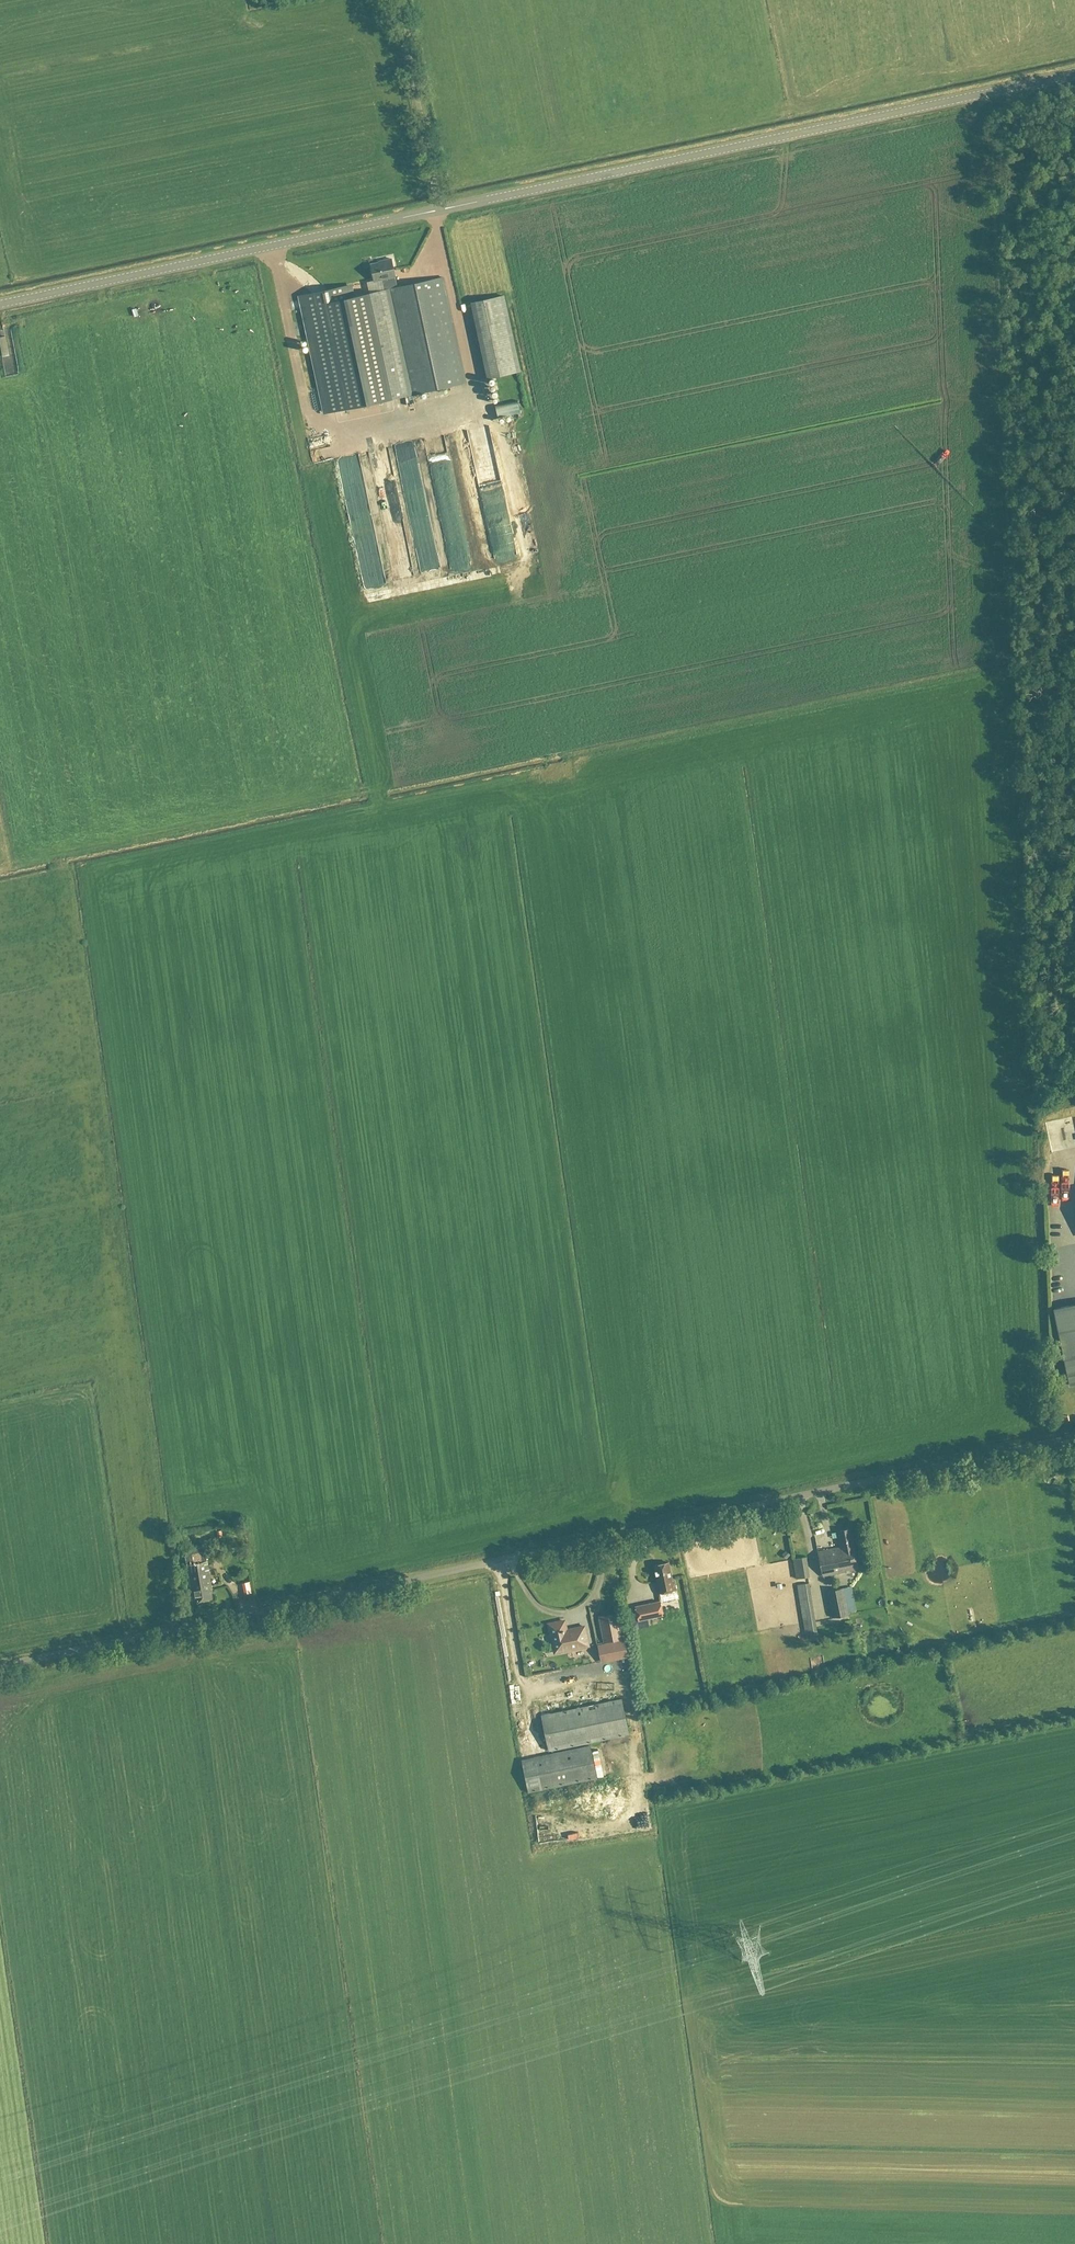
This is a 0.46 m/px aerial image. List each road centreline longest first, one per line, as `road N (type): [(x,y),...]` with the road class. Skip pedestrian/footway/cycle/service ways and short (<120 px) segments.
road 1 (unclassified): [(0,1663),(1074,1437)]
road 2 (tertiary): [(441,212),(1074,75)]
road 3 (tertiary): [(0,306),(441,212)]
road 4 (track): [(487,442),(558,776)]
road 5 (unclassified): [(441,212),(396,0)]

